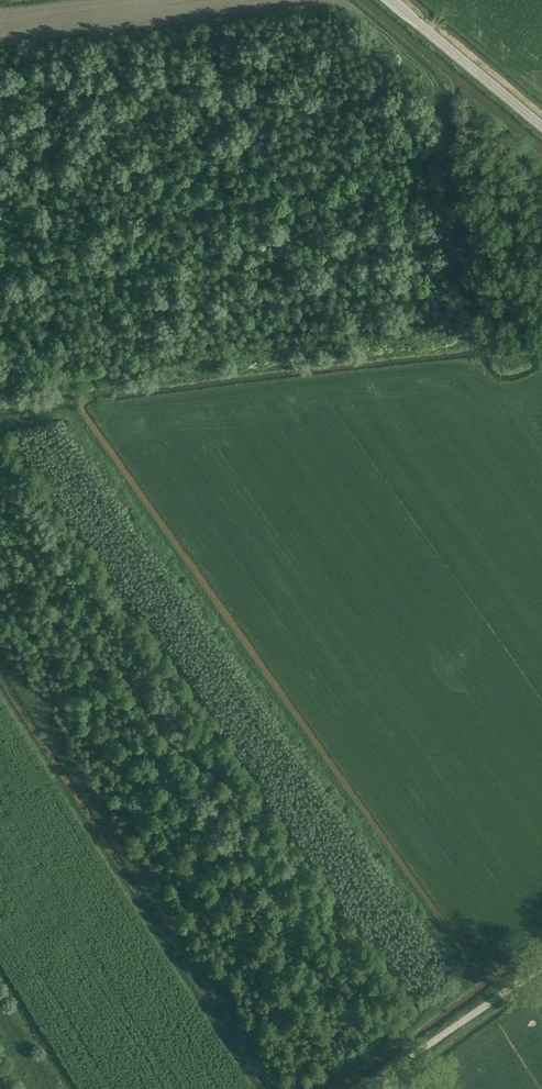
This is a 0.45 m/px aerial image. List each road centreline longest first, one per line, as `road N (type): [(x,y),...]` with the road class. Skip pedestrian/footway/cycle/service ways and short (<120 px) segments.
road 1 (unclassified): [(362,1088),(541,966)]
road 2 (tertiary): [(541,128),(389,0)]

